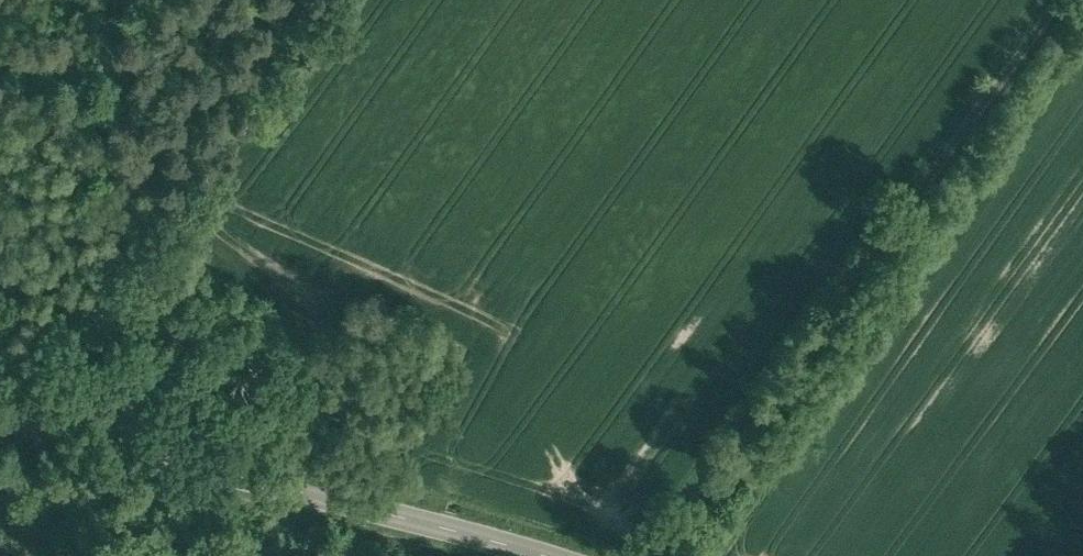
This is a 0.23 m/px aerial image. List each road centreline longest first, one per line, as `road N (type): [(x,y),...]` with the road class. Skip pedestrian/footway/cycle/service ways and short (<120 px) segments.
road 1 (track): [(624,555),(1030,0)]
road 2 (tertiary): [(550,555),(0,414)]
road 3 (track): [(48,426),(116,304),(63,186),(127,0)]

